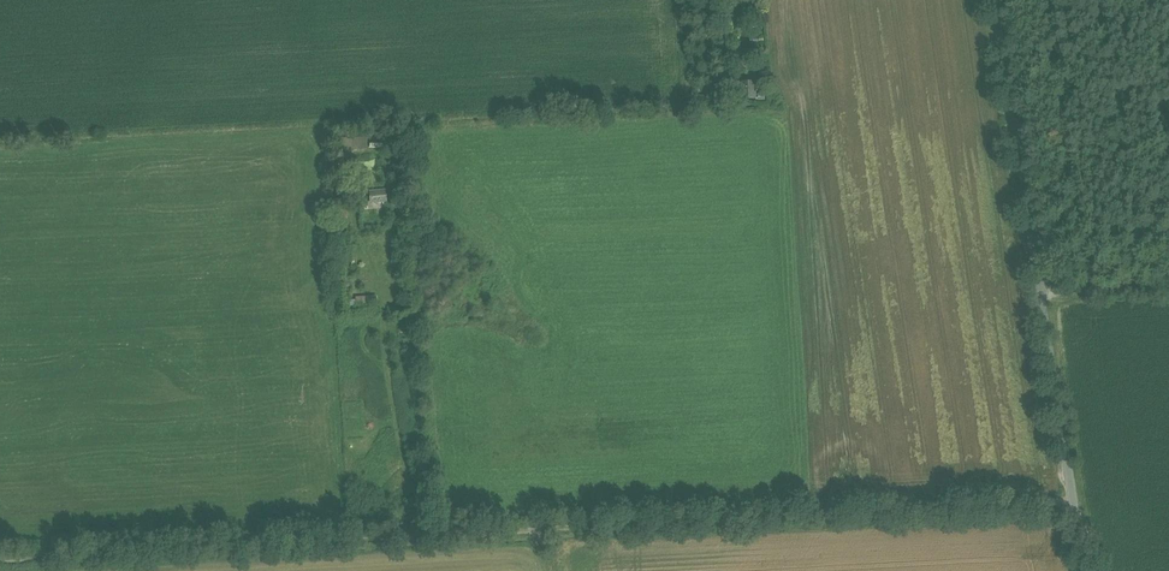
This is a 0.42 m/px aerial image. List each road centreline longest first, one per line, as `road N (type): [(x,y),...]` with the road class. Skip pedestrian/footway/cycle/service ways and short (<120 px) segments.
road 1 (track): [(0,558),(1073,504)]
road 2 (unclassified): [(990,0),(1084,570)]
road 3 (track): [(433,536),(402,450),(384,320)]
road 4 (track): [(1039,297),(1168,289)]

